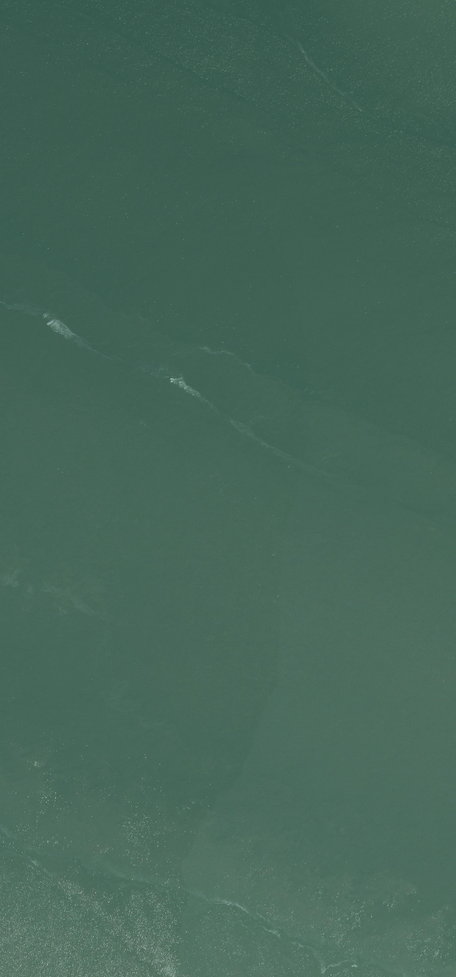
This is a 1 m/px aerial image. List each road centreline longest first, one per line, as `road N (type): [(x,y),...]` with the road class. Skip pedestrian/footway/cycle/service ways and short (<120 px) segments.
road 1 (trunk): [(356,0),(329,976)]
road 2 (trunk): [(355,976),(380,0)]

